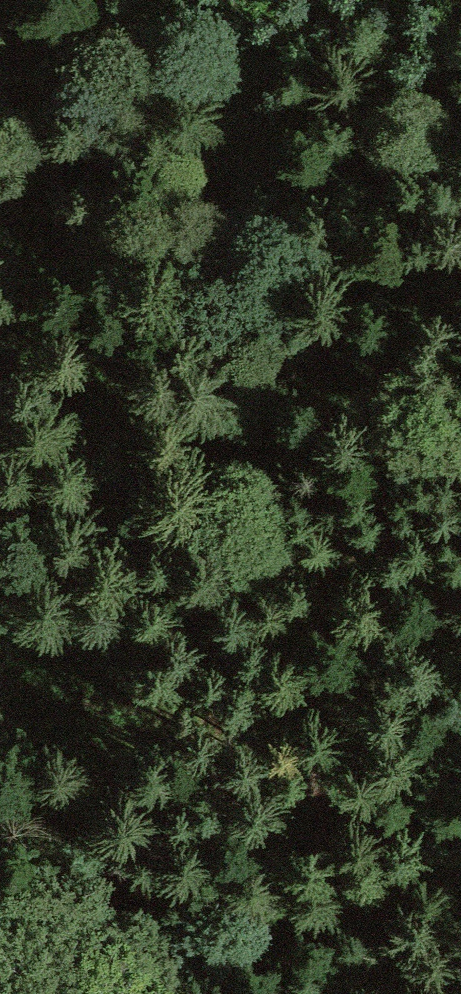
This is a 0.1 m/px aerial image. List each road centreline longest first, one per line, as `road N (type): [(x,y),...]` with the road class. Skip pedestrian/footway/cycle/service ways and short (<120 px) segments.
road 1 (track): [(0,28),(19,244),(43,354),(83,439),(193,537),(310,578),(460,578)]
road 2 (track): [(153,993),(182,963),(237,929),(460,862)]

